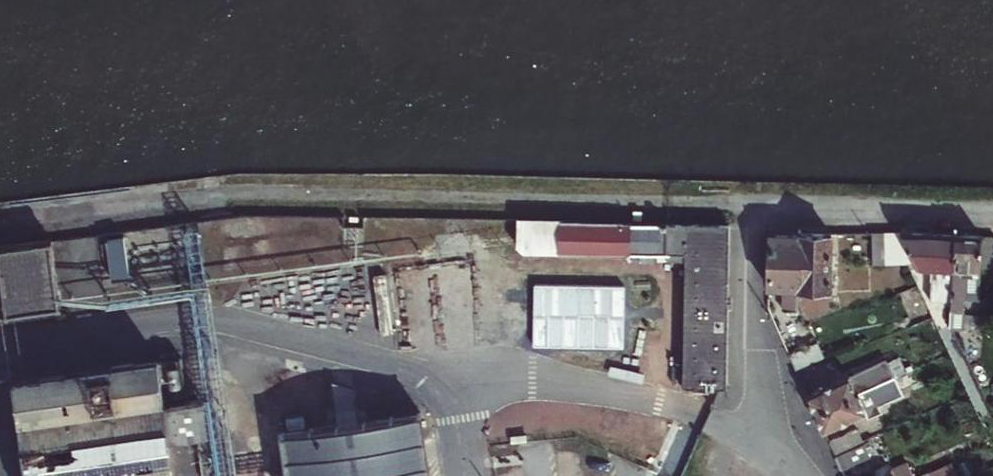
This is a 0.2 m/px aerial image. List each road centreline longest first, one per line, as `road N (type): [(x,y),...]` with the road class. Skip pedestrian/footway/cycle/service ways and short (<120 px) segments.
road 1 (residential): [(752,202),(752,331),(818,475)]

